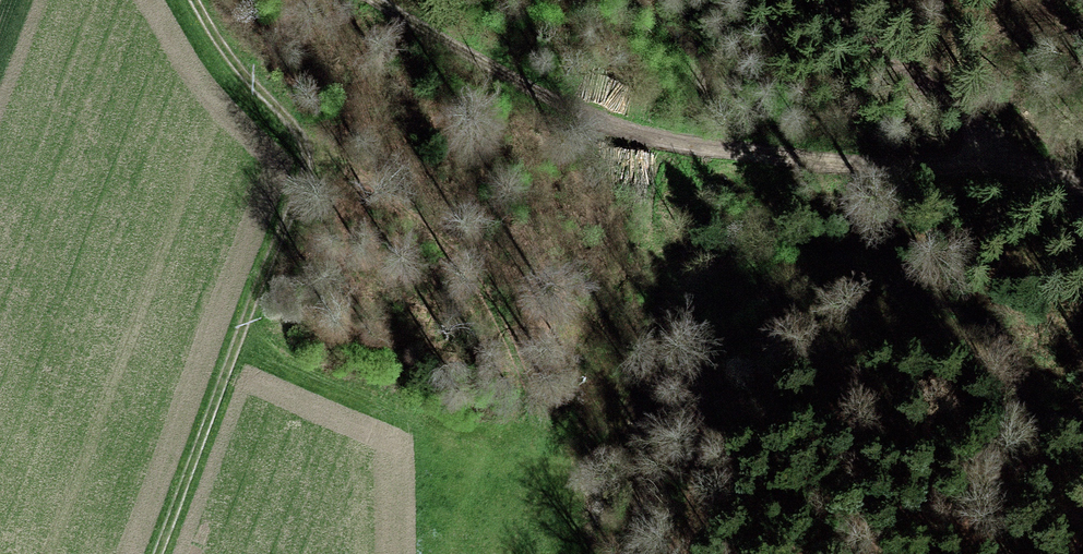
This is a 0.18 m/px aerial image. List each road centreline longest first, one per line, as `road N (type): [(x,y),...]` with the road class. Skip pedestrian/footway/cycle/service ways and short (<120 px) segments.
road 1 (track): [(378,0),(573,112),(665,140),(868,165),(1023,156)]
road 2 (track): [(157,553),(302,158),(295,134),(216,44),(191,0)]
road 3 (track): [(816,0),(1023,156)]

